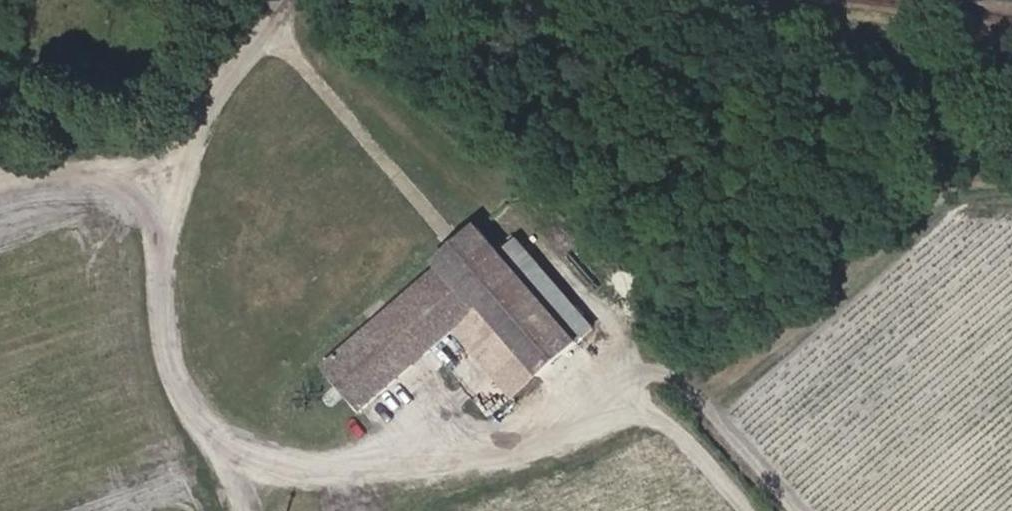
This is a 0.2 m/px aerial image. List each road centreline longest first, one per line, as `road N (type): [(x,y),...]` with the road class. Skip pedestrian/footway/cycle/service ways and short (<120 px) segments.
road 1 (unclassified): [(255,0),(187,106),(158,225),(172,368),(185,399),(229,447),(290,468),(438,456),(548,425),(642,354)]
road 2 (track): [(791,510),(574,283),(266,0)]
road 3 (track): [(614,381),(743,510)]

